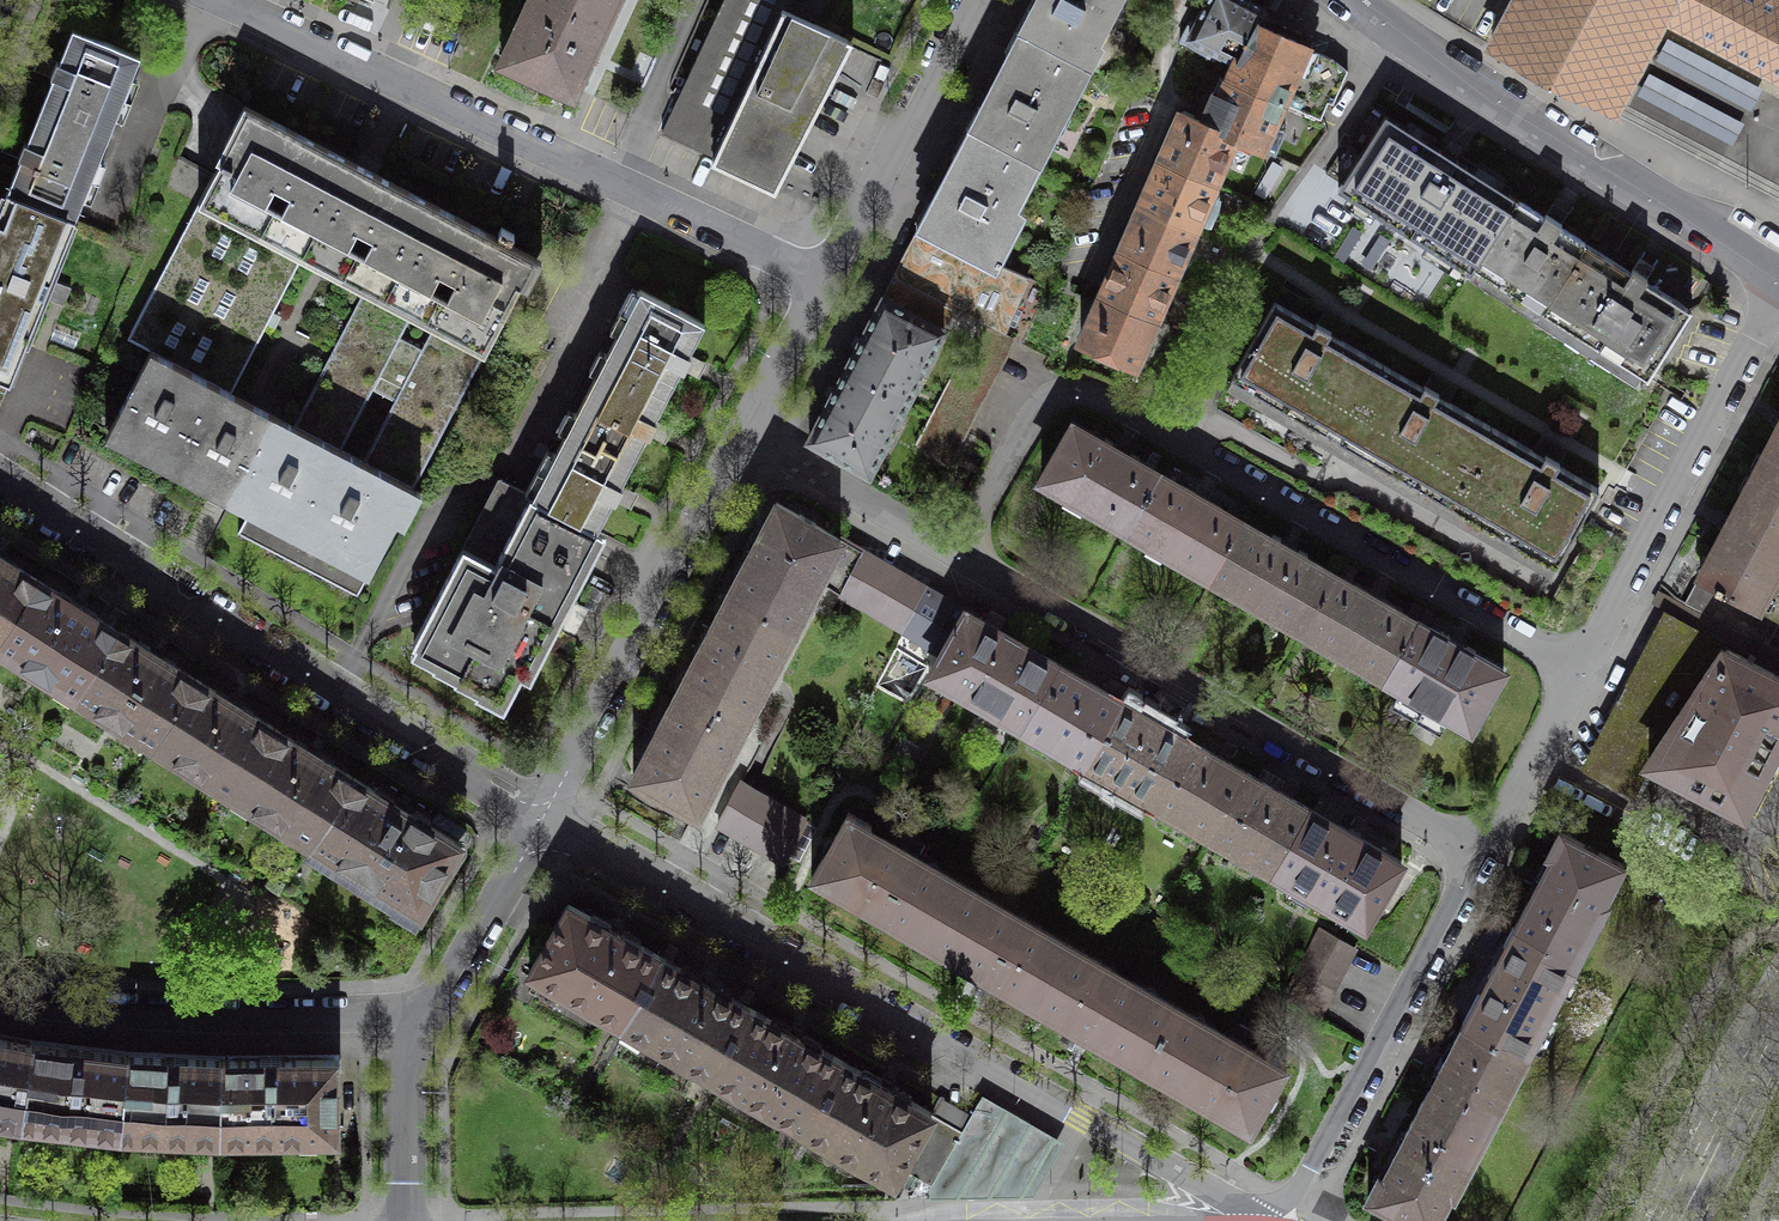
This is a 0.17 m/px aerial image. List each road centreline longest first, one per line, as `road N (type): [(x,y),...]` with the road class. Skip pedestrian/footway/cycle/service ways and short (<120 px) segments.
road 1 (residential): [(745,432),(1482,855)]
road 2 (residential): [(1233,1220),(1195,1182),(545,814)]
road 3 (residential): [(224,0),(826,279)]
road 4 (residential): [(0,478),(545,814)]
road 5 (residential): [(1778,296),(1482,855)]
road 6 (residential): [(1778,274),(1455,79),(1353,0)]
road 7 (residential): [(408,1220),(408,1062),(545,814)]
road 8 (residential): [(545,814),(745,432)]
road 9 (residential): [(1482,855),(1283,1220)]
road 10 (residential): [(826,279),(973,0)]
road 11 (primary): [(1778,1019),(1672,1220)]
road 12 (residential): [(745,432),(826,279)]

